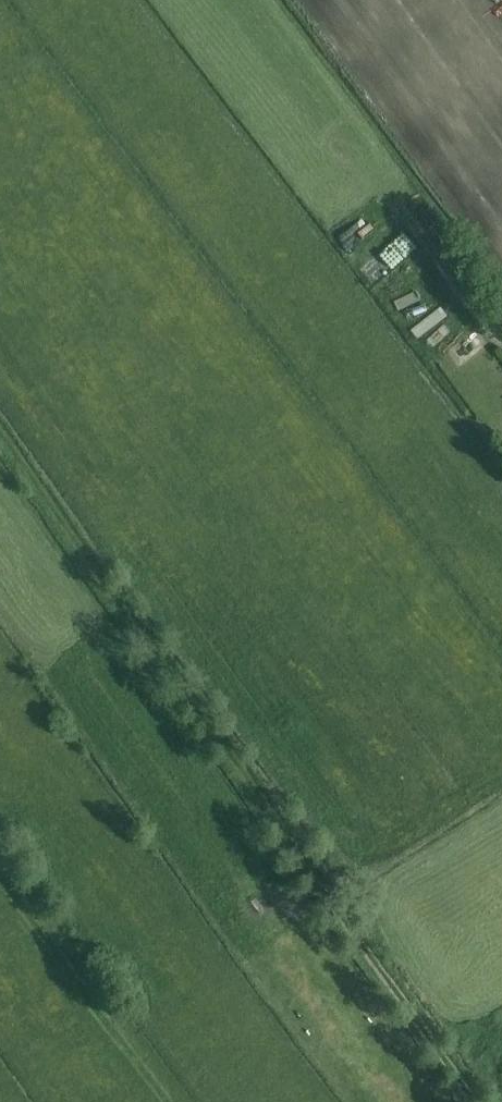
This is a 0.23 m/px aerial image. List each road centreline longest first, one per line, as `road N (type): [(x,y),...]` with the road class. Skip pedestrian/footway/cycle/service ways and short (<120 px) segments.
road 1 (track): [(0,431),(477,1101)]

